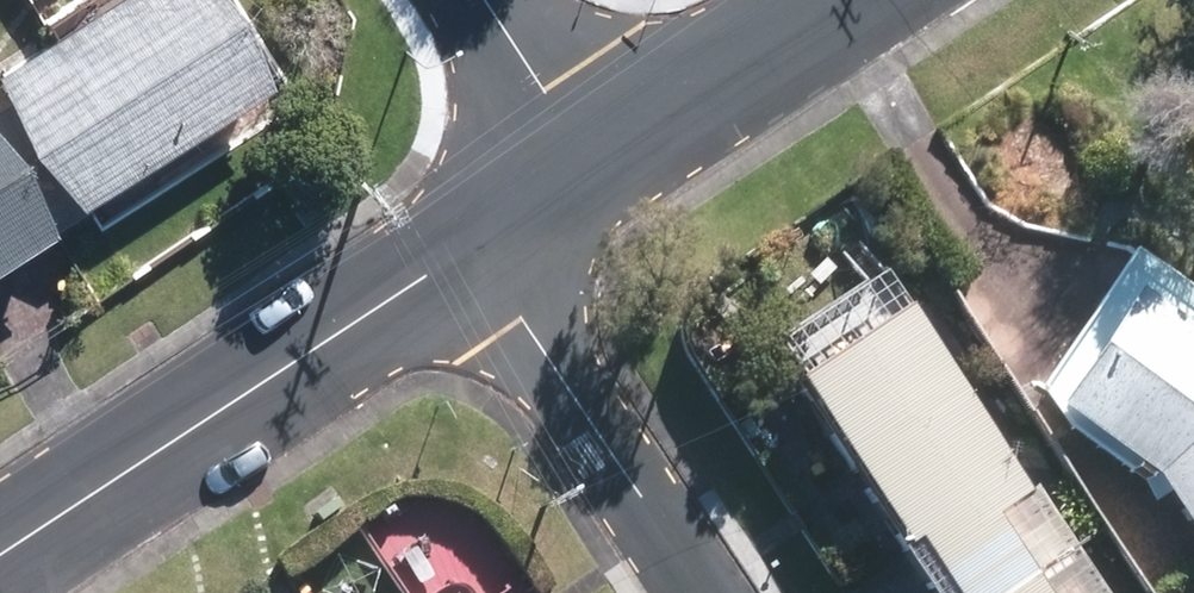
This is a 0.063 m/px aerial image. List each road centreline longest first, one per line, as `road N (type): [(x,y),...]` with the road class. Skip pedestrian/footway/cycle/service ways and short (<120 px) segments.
road 1 (residential): [(0,561),(474,249)]
road 2 (residential): [(701,592),(474,249)]
road 3 (residential): [(607,169),(861,0)]
road 4 (residential): [(490,0),(607,169)]
road 5 (residential): [(474,249),(607,169)]

